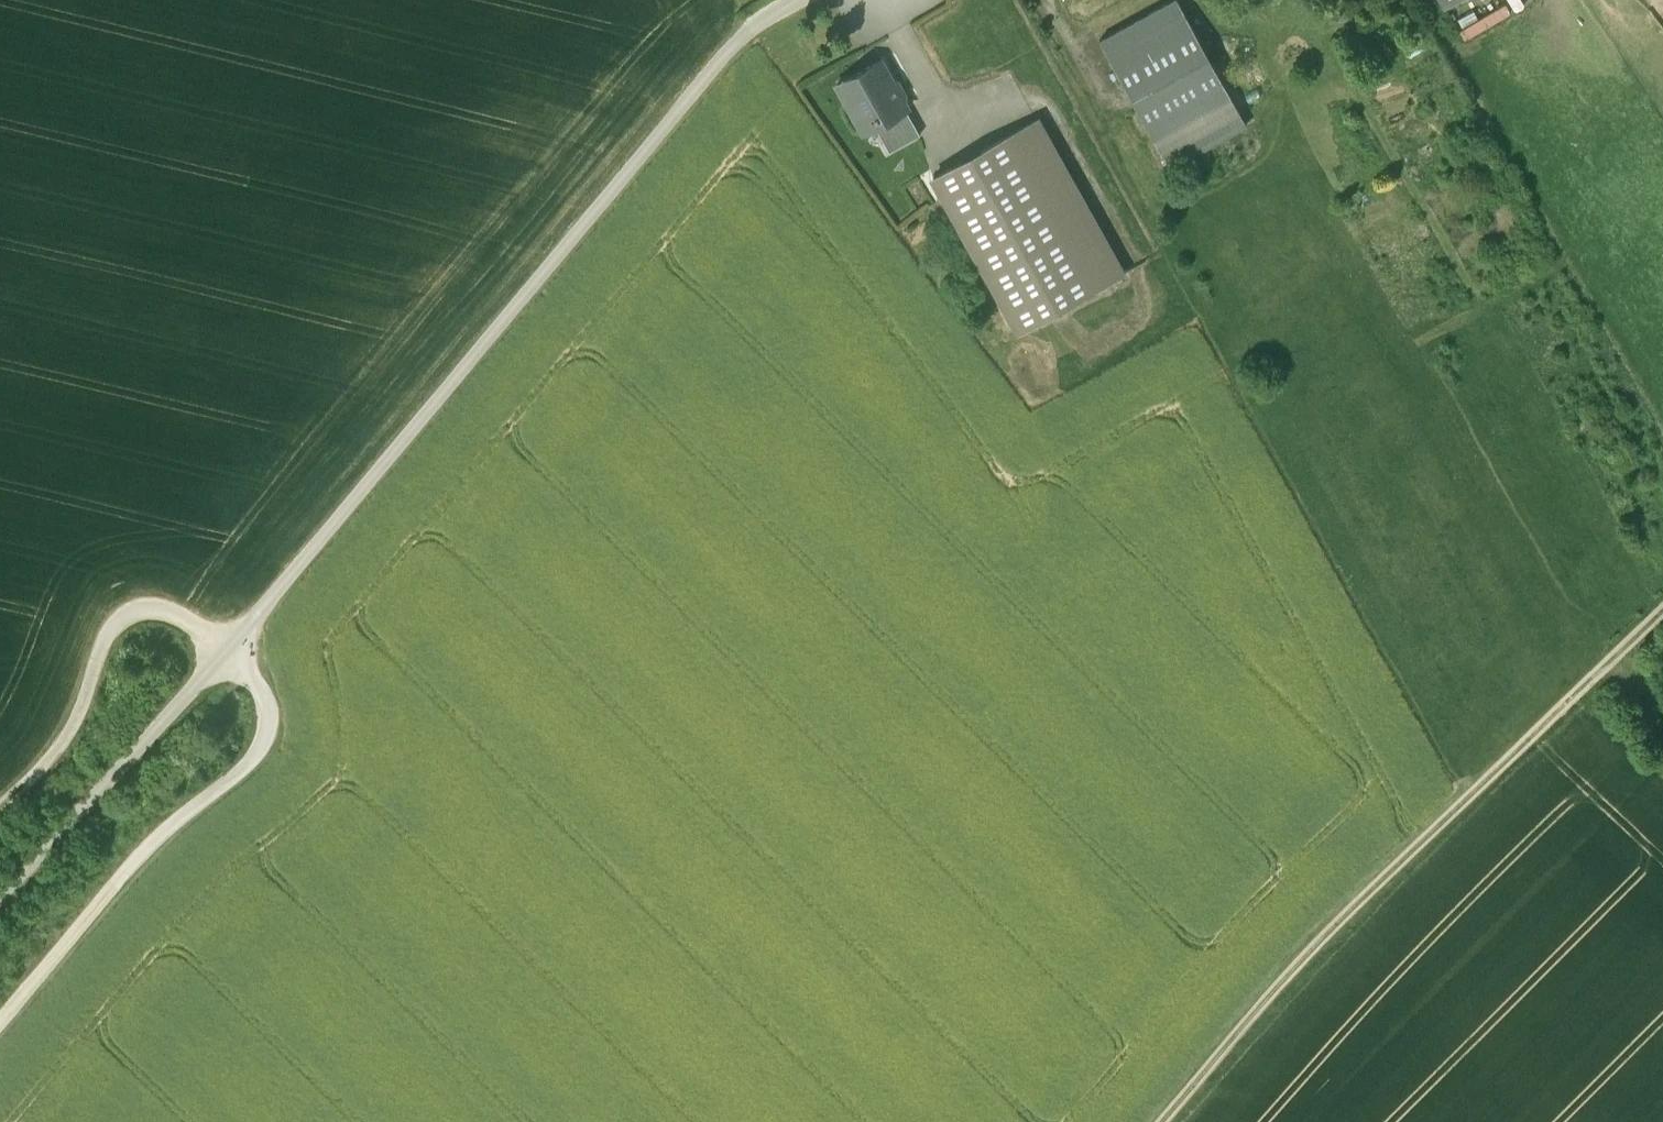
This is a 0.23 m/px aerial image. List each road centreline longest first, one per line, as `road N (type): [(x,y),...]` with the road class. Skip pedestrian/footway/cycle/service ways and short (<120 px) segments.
road 1 (track): [(798,0),(759,22),(698,92),(228,655)]
road 2 (track): [(1154,1121),(1265,995),(1662,613)]
road 3 (track): [(0,1021),(163,830),(260,755),(273,731),(268,703),(257,679),(228,655)]
road 4 (track): [(228,655),(173,612),(140,611),(108,631),(83,714),(63,746),(0,805)]
road 5 (track): [(228,655),(0,904)]

